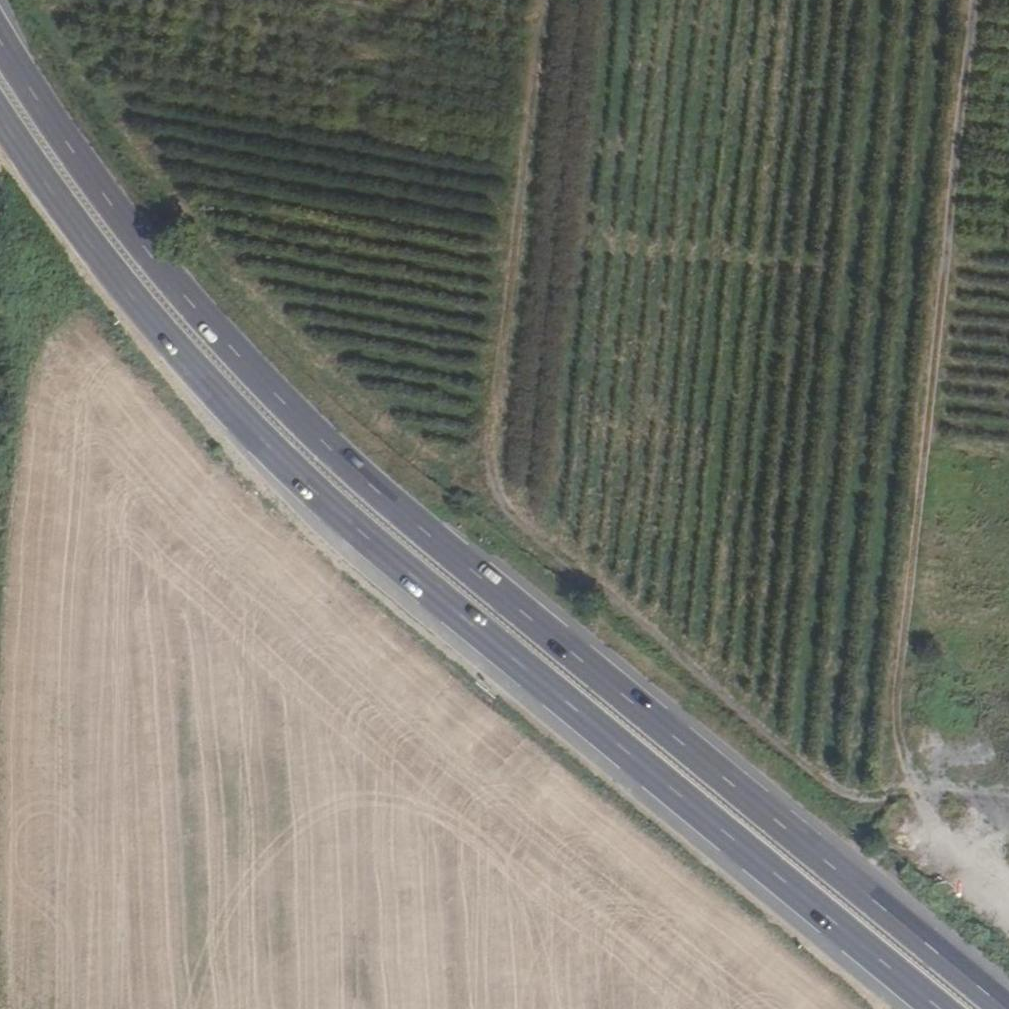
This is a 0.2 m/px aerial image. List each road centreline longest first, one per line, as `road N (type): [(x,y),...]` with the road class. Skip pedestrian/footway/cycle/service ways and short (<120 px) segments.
road 1 (primary): [(1007,1008),(665,736),(384,497),(262,381),(139,242),(0,42)]
road 2 (primary): [(0,117),(223,411),(633,765),(932,1008)]
road 3 (track): [(845,784),(547,535),(513,500),(495,465),(487,427),(537,0)]
road 4 (track): [(969,0),(901,626),(899,788),(953,801),(1008,828)]
road 5 (track): [(899,788),(845,784),(1008,916)]

